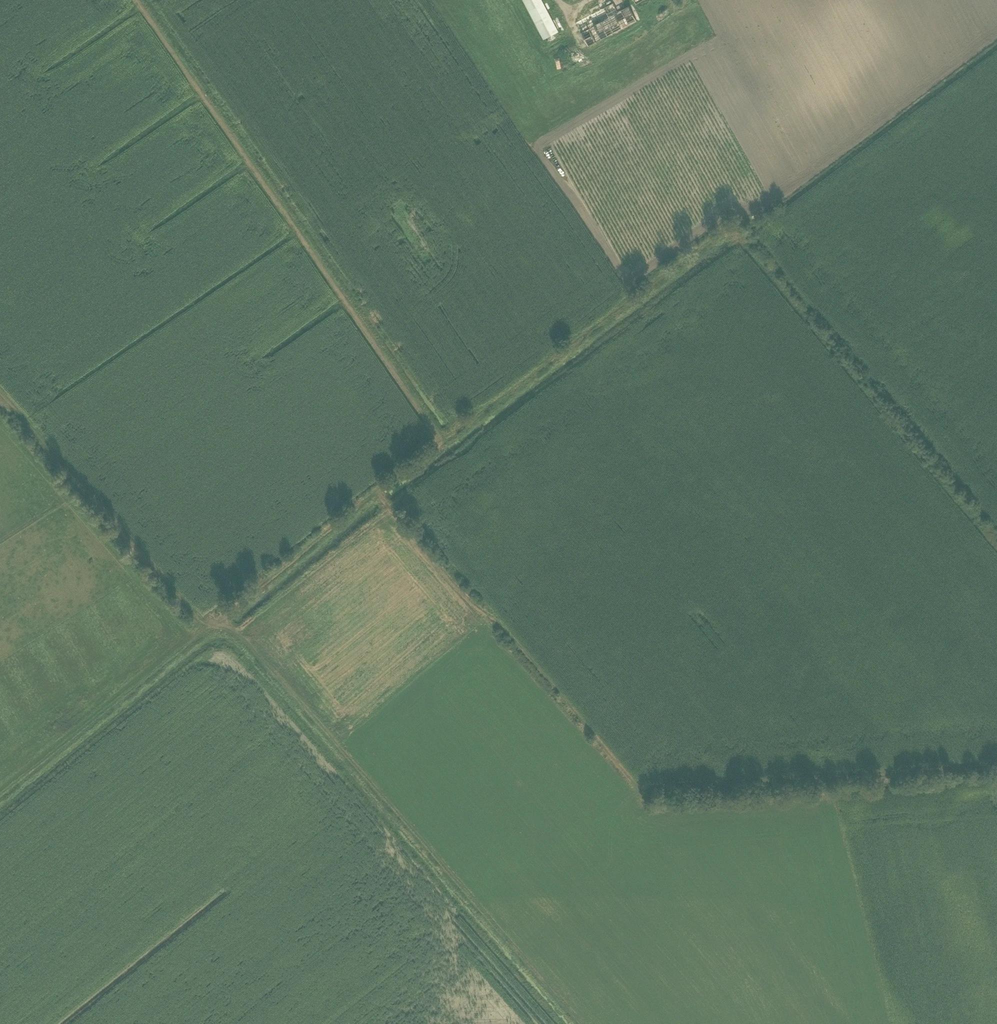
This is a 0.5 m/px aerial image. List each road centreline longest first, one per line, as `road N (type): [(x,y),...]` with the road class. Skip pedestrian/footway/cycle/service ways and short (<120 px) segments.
road 1 (track): [(383,494),(637,790),(650,796),(996,768)]
road 2 (track): [(447,443),(140,0)]
road 3 (track): [(0,800),(383,494)]
road 4 (track): [(447,443),(733,232)]

